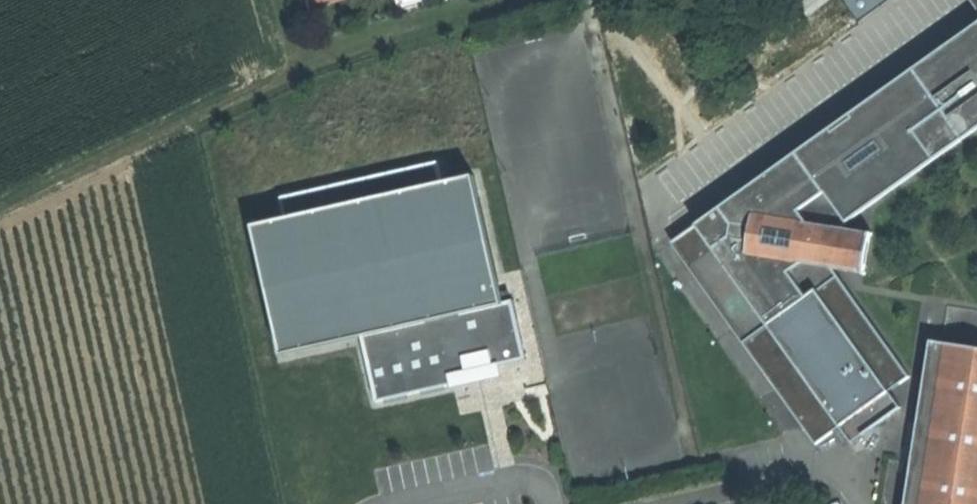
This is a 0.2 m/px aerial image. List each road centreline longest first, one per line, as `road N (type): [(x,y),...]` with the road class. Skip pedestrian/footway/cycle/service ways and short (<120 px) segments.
road 1 (track): [(493,0),(288,61),(0,206)]

